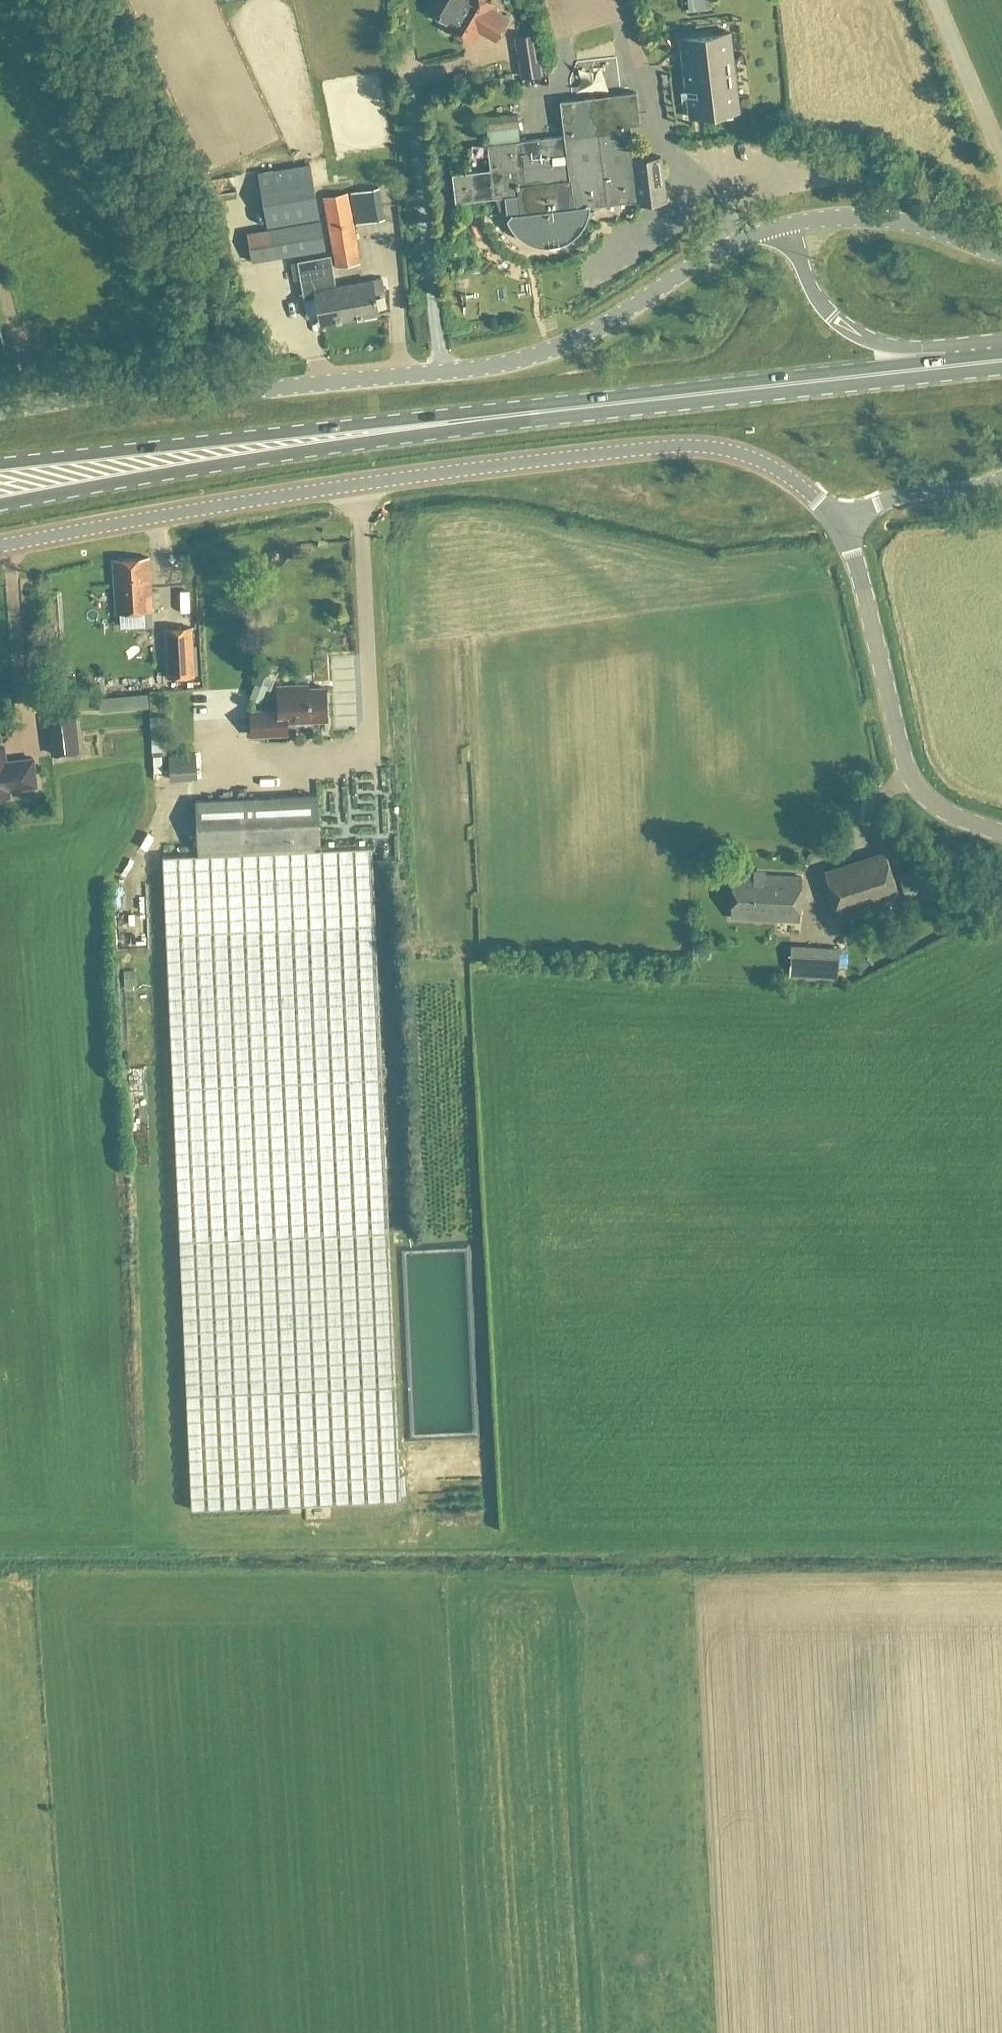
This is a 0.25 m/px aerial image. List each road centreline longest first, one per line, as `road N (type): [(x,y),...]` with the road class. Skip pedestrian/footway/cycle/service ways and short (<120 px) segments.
road 1 (tertiary): [(0,546),(357,486),(699,445),(767,465),(837,520)]
road 2 (unclassified): [(0,411),(140,391),(263,392),(520,360),(595,330),(721,249),(787,224)]
road 3 (primary): [(1001,361),(437,425)]
road 4 (primary): [(0,506),(437,425)]
road 5 (primary): [(437,425),(0,469)]
road 6 (tertiary): [(837,520),(915,785),(940,812),(1001,833)]
road 7 (primary): [(1001,355),(899,350),(842,326),(817,299),(787,224)]
road 8 (unclassified): [(787,224),(888,220),(1001,255)]
road 9 (unclassified): [(837,520),(891,499),(1001,479)]

